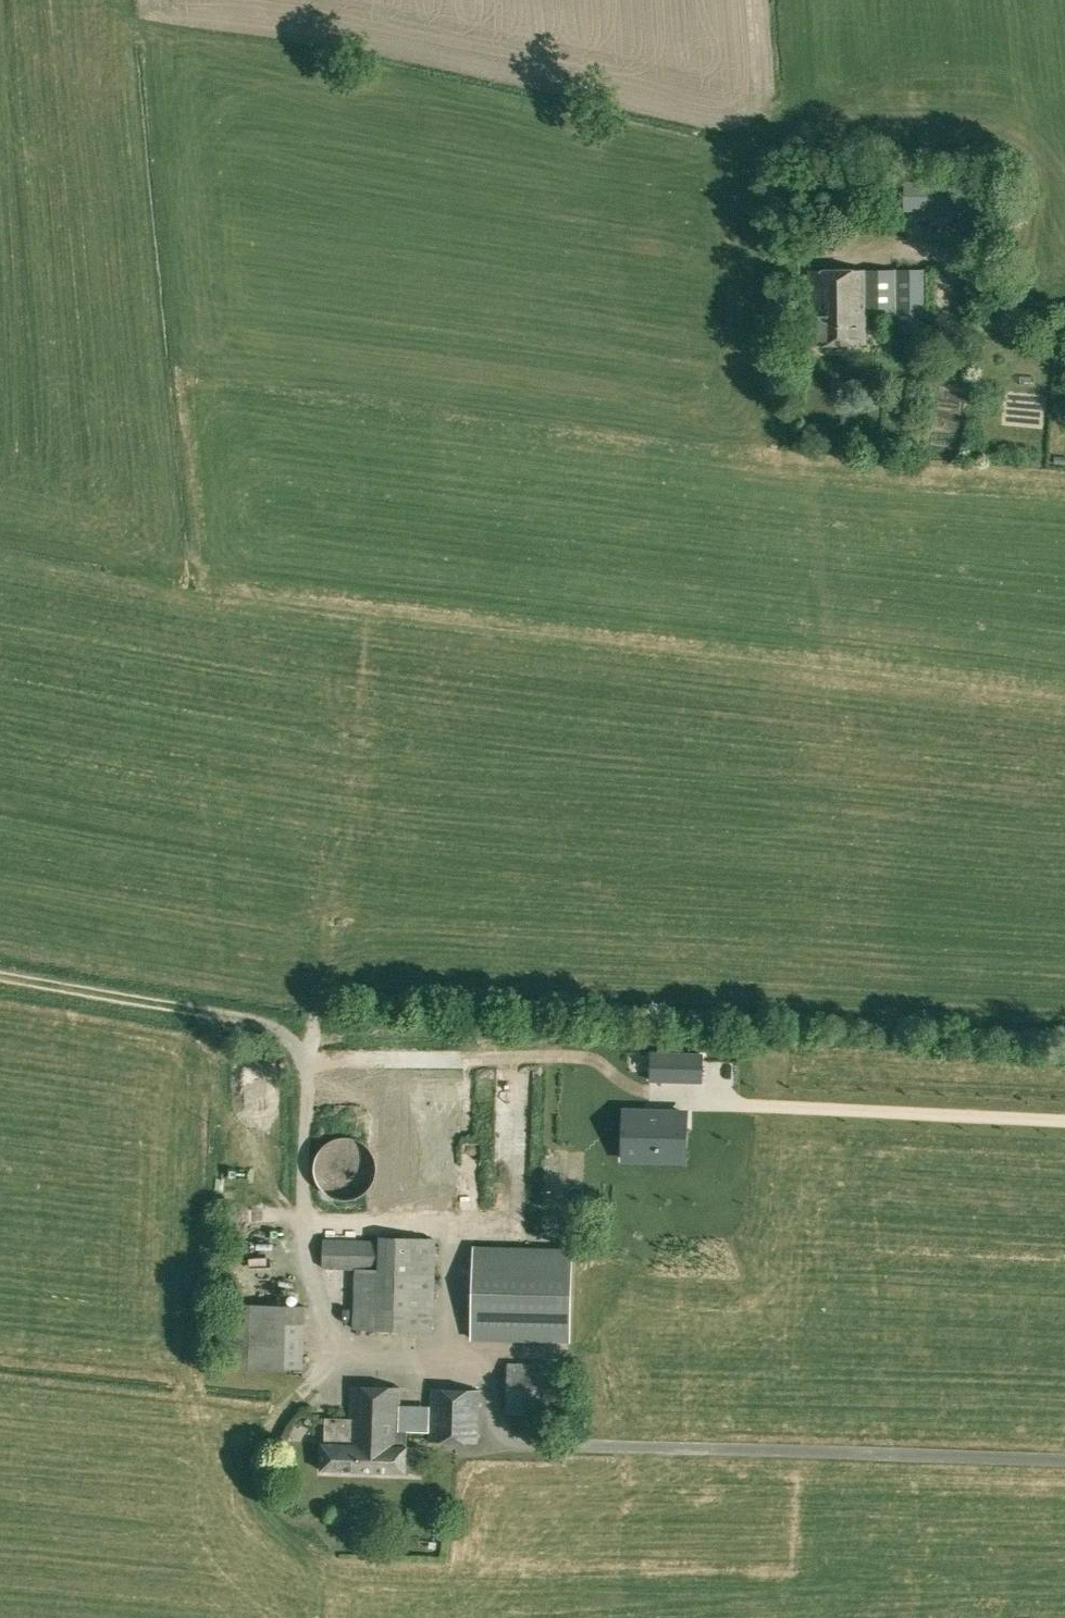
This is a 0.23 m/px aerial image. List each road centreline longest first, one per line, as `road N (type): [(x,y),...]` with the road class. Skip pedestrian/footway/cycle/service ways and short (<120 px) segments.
road 1 (track): [(290,1037),(261,1020),(0,971)]

